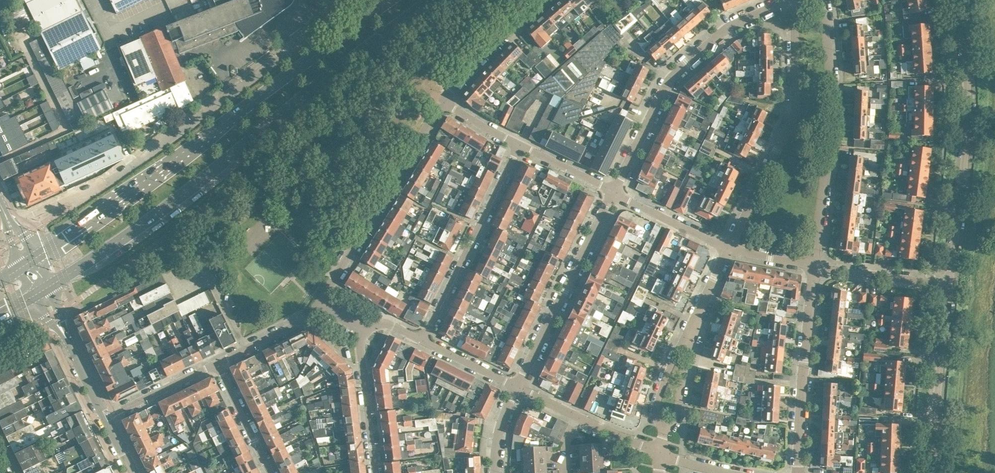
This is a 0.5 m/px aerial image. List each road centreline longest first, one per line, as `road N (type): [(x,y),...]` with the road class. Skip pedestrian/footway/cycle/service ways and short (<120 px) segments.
road 1 (secondary): [(43,295),(432,0)]
road 2 (secondary): [(391,0),(28,263)]
road 3 (residential): [(332,0),(306,38),(106,184)]
road 4 (residential): [(959,0),(968,111),(949,284)]
road 5 (residential): [(613,193),(673,77),(726,28),(794,0)]
road 6 (residential): [(815,266),(830,97),(822,0)]
road 7 (residential): [(796,0),(792,121),(728,249)]
road 8 (residential): [(443,100),(319,303)]
road 9 (residential): [(423,341),(518,145)]
road 10 (residential): [(517,387),(613,193)]
road 11 (residential): [(798,472),(815,266)]
road 12 (residential): [(949,284),(934,472)]
road 13 (residential): [(542,0),(443,100)]
road 14 (residential): [(375,472),(365,332)]
road 15 (unclassified): [(105,418),(43,295)]
road 16 (residential): [(949,284),(815,266)]
road 17 (unclassified): [(728,249),(613,193)]
road 18 (residential): [(105,418),(217,363)]
road 19 (residential): [(217,363),(270,472)]
road 20 (residential): [(217,363),(304,320),(319,303)]

